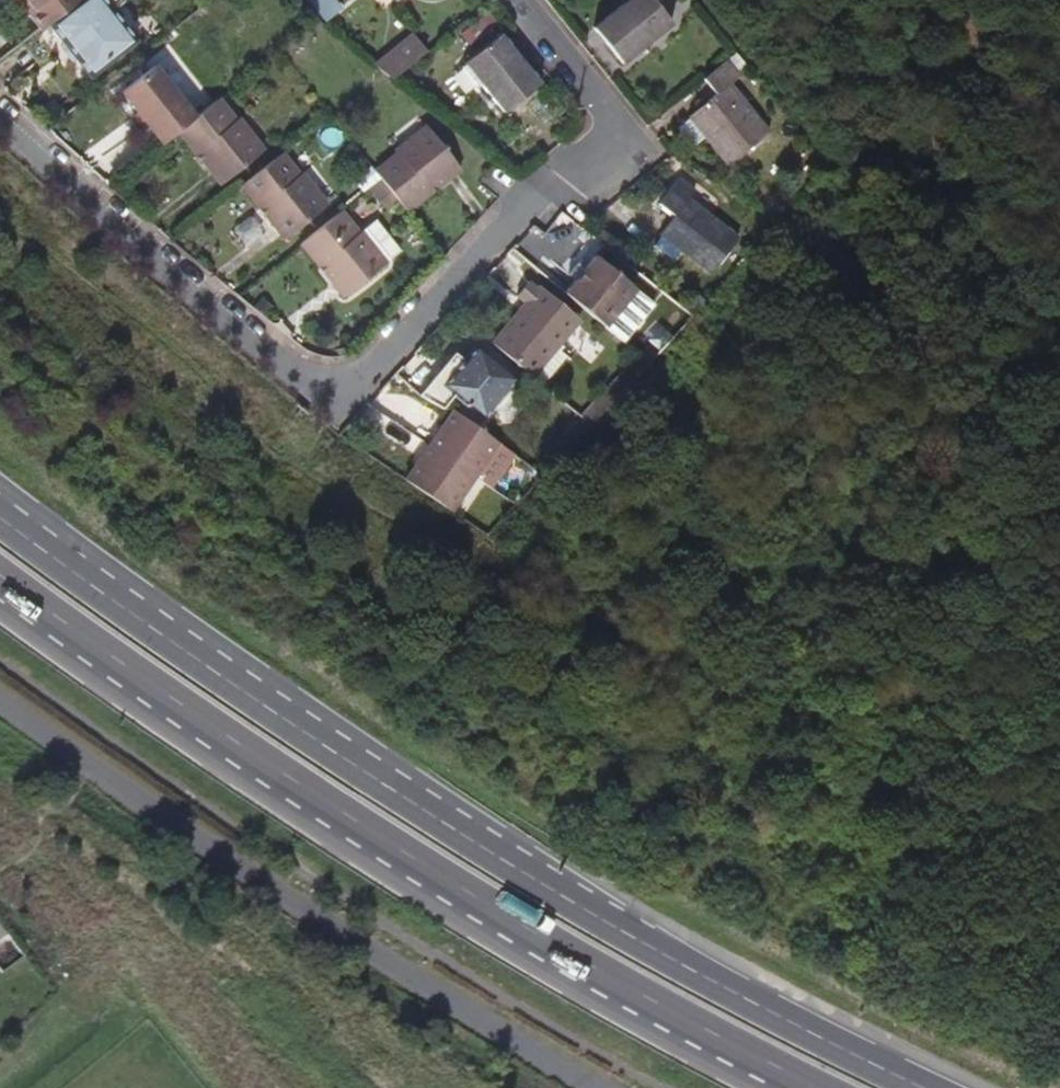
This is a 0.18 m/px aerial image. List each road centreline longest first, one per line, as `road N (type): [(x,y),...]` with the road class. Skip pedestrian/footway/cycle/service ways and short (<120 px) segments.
road 1 (primary): [(920,1087),(454,833),(0,522)]
road 2 (residential): [(0,107),(170,271),(298,379),(335,387),(378,364),(529,207),(583,170),(604,142),(591,98),(513,0)]
road 3 (primary): [(0,585),(429,882),(801,1087)]

